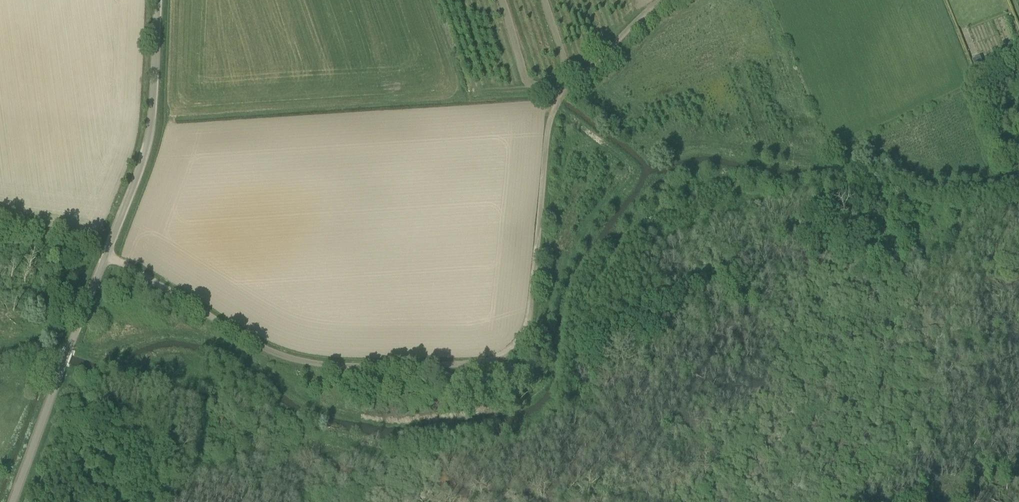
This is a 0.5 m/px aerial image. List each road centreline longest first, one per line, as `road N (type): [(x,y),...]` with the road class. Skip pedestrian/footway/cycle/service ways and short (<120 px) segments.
road 1 (unclassified): [(109,255),(258,346),(319,367),(511,357),(531,327),(551,117),(566,90),(665,0)]
road 2 (unclassified): [(13,501),(109,255)]
road 3 (unclassified): [(109,255),(154,119),(160,0)]

